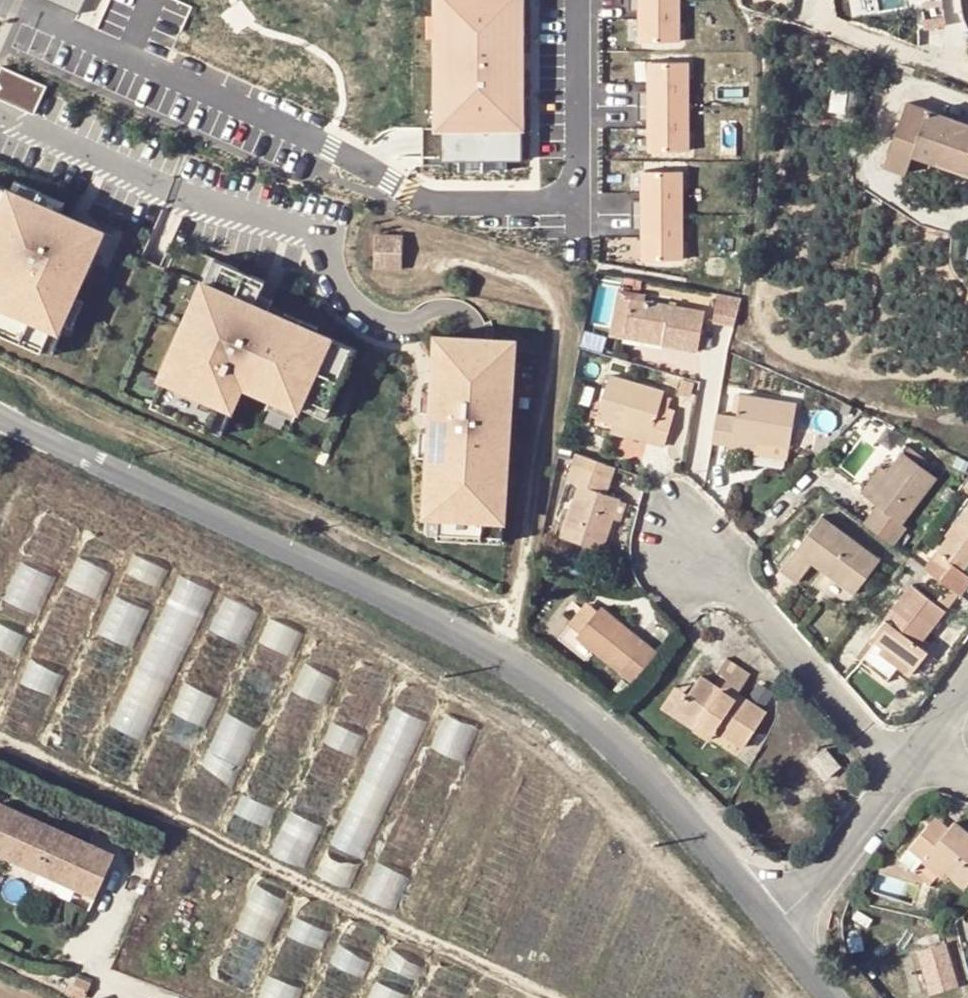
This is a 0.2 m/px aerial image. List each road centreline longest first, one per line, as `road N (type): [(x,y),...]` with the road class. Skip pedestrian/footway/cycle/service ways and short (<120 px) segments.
road 1 (tertiary): [(0,415),(355,585),(573,707),(656,788),(774,932)]
road 2 (residential): [(0,0),(344,153),(420,199),(579,203)]
road 3 (residential): [(900,775),(691,548)]
road 4 (residential): [(580,0),(579,203)]
road 5 (residential): [(774,932),(900,775)]

